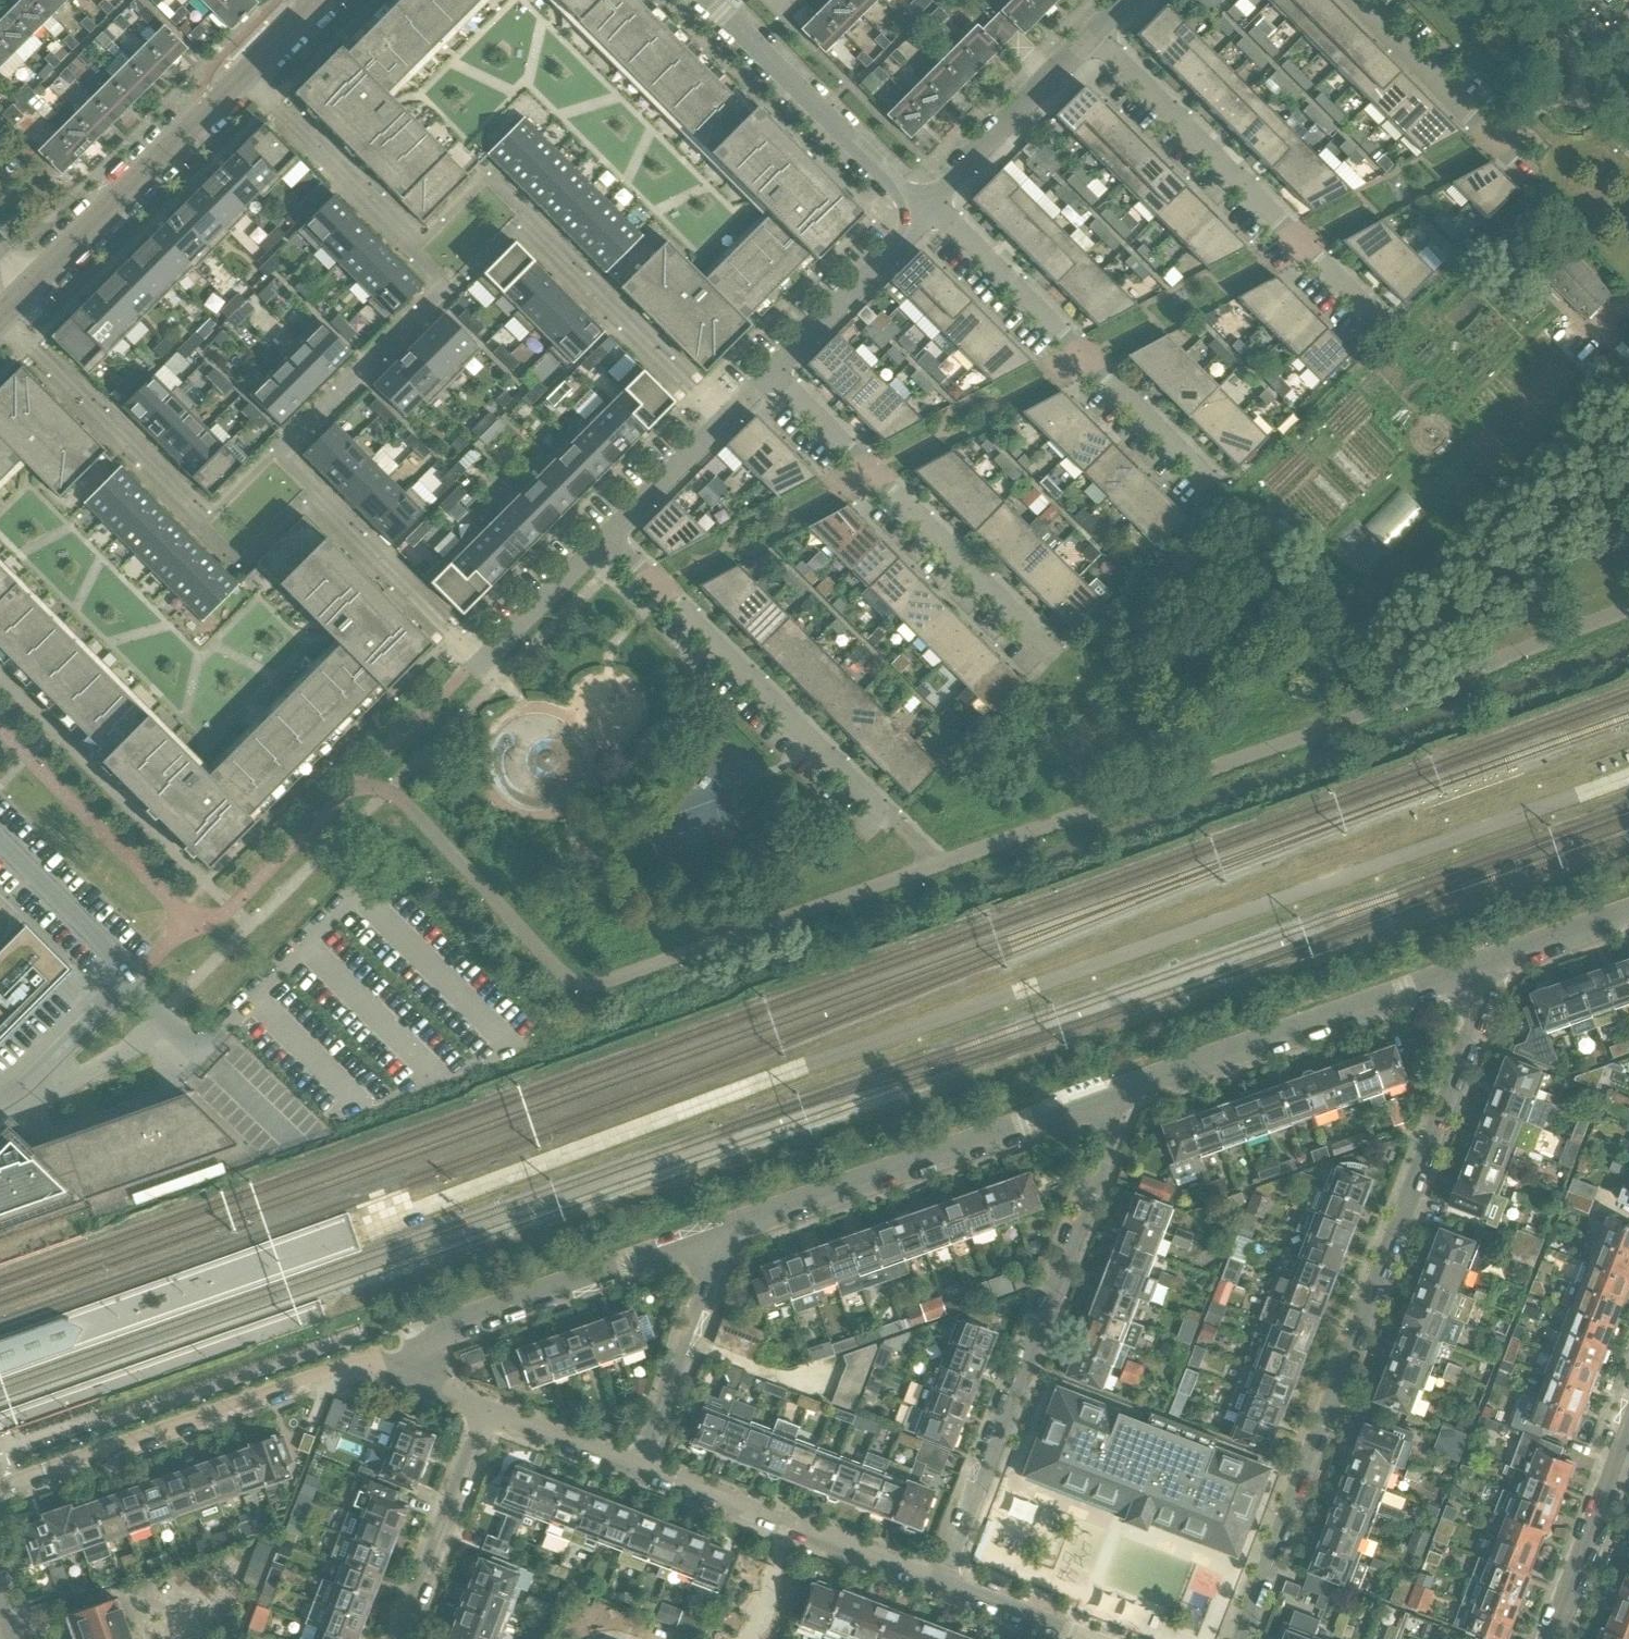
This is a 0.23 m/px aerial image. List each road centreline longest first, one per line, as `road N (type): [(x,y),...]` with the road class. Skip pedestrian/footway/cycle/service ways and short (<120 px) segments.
road 1 (track): [(414,1208),(1628,775)]
road 2 (residential): [(1241,1638),(1477,1014),(1469,972)]
road 3 (residential): [(1100,1102),(1108,1148),(943,1583)]
road 4 (residential): [(0,1492),(419,1345)]
road 5 (residential): [(1376,320),(1091,33)]
road 6 (residential): [(1212,485),(922,204)]
road 7 (residential): [(606,538),(890,821)]
road 8 (residential): [(723,1235),(1100,1102)]
road 9 (residential): [(1100,1102),(1469,972)]
road 10 (residential): [(272,448),(203,515),(5,312)]
road 11 (residential): [(771,373),(1036,639)]
road 12 (residential): [(0,843),(130,981),(0,1100)]
road 13 (residential): [(943,1583),(640,1465)]
road 14 (residential): [(419,1345),(723,1235)]
road 15 (residential): [(29,288),(245,70)]
road 16 (residential): [(272,448),(480,663)]
road 17 (residential): [(922,204),(900,192),(708,0)]
road 18 (residential): [(521,220),(722,423)]
road 19 (residential): [(640,1465),(723,1235)]
road 20 (residential): [(491,1412),(403,1638)]
road 21 (residential): [(922,204),(1091,33)]
road 22 (residential): [(405,248),(245,70)]
road 23 (residential): [(443,287),(272,448)]
road 24 (residential): [(1520,159),(1354,0)]
road 25 (residential): [(922,204),(900,242),(771,373)]
road 26 (residential): [(1628,1432),(1549,1638)]
road 27 (residential): [(606,538),(480,663)]
road 28 (residential): [(405,248),(483,175),(522,208),(521,220)]
road 29 (residential): [(1469,972),(1628,916)]
road 30 (residential): [(722,423),(606,538)]
road 31 (residential): [(640,1465),(491,1412)]
road 32 (residential): [(1089,1638),(943,1583)]

